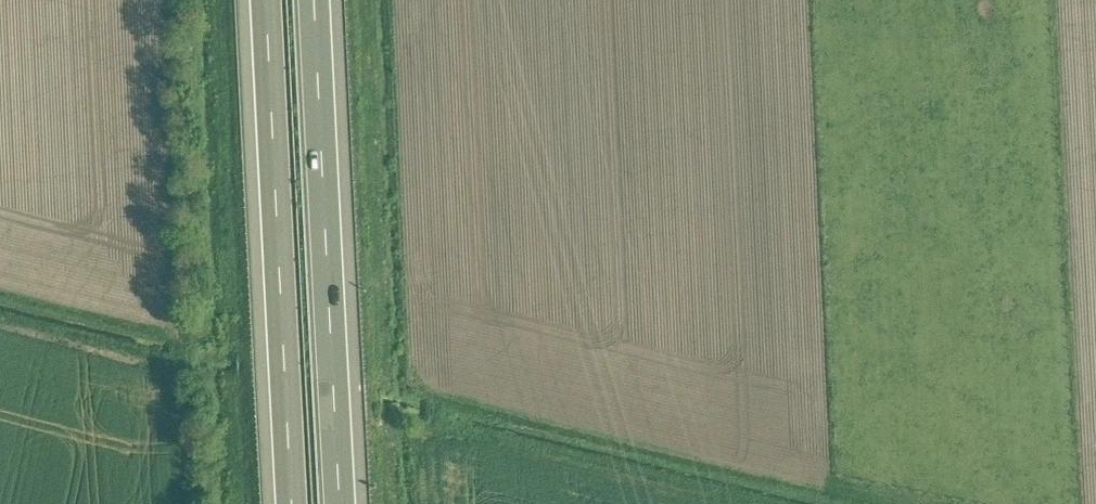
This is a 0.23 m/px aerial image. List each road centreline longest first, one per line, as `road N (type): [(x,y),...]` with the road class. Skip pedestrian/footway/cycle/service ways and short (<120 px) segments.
road 1 (motorway): [(341,503),(315,0)]
road 2 (motorway): [(268,0),(292,503)]

